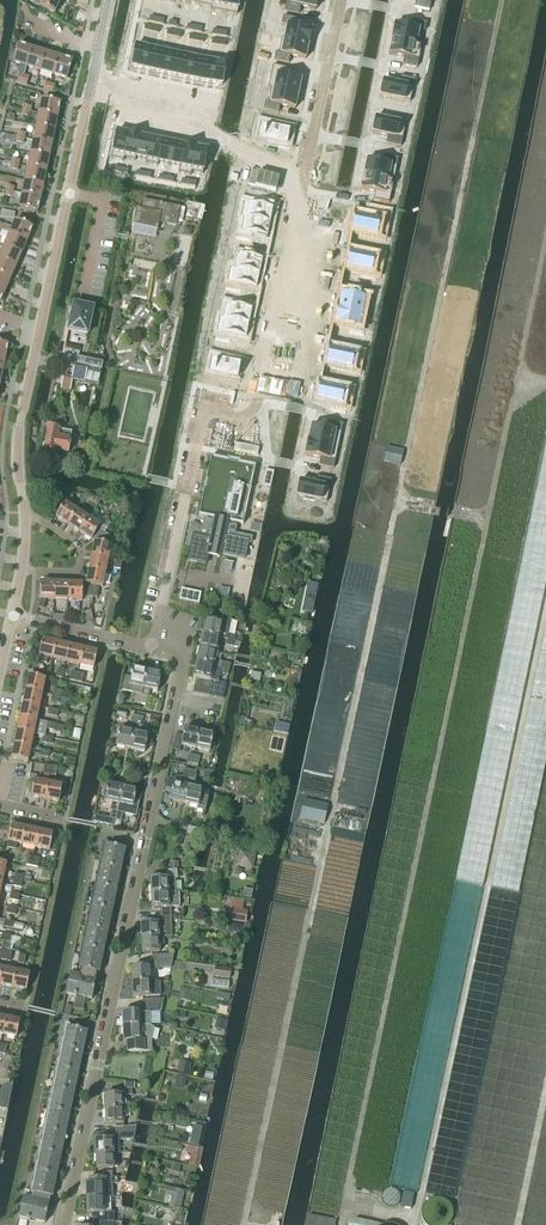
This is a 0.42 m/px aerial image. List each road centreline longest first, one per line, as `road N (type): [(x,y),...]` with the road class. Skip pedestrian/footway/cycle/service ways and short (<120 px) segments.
road 1 (residential): [(152,648),(198,422),(240,418),(259,400),(340,0)]
road 2 (residential): [(64,1224),(186,657),(152,648)]
road 3 (tertiary): [(12,619),(27,532),(21,416),(91,92)]
road 4 (residential): [(152,648),(12,619)]

